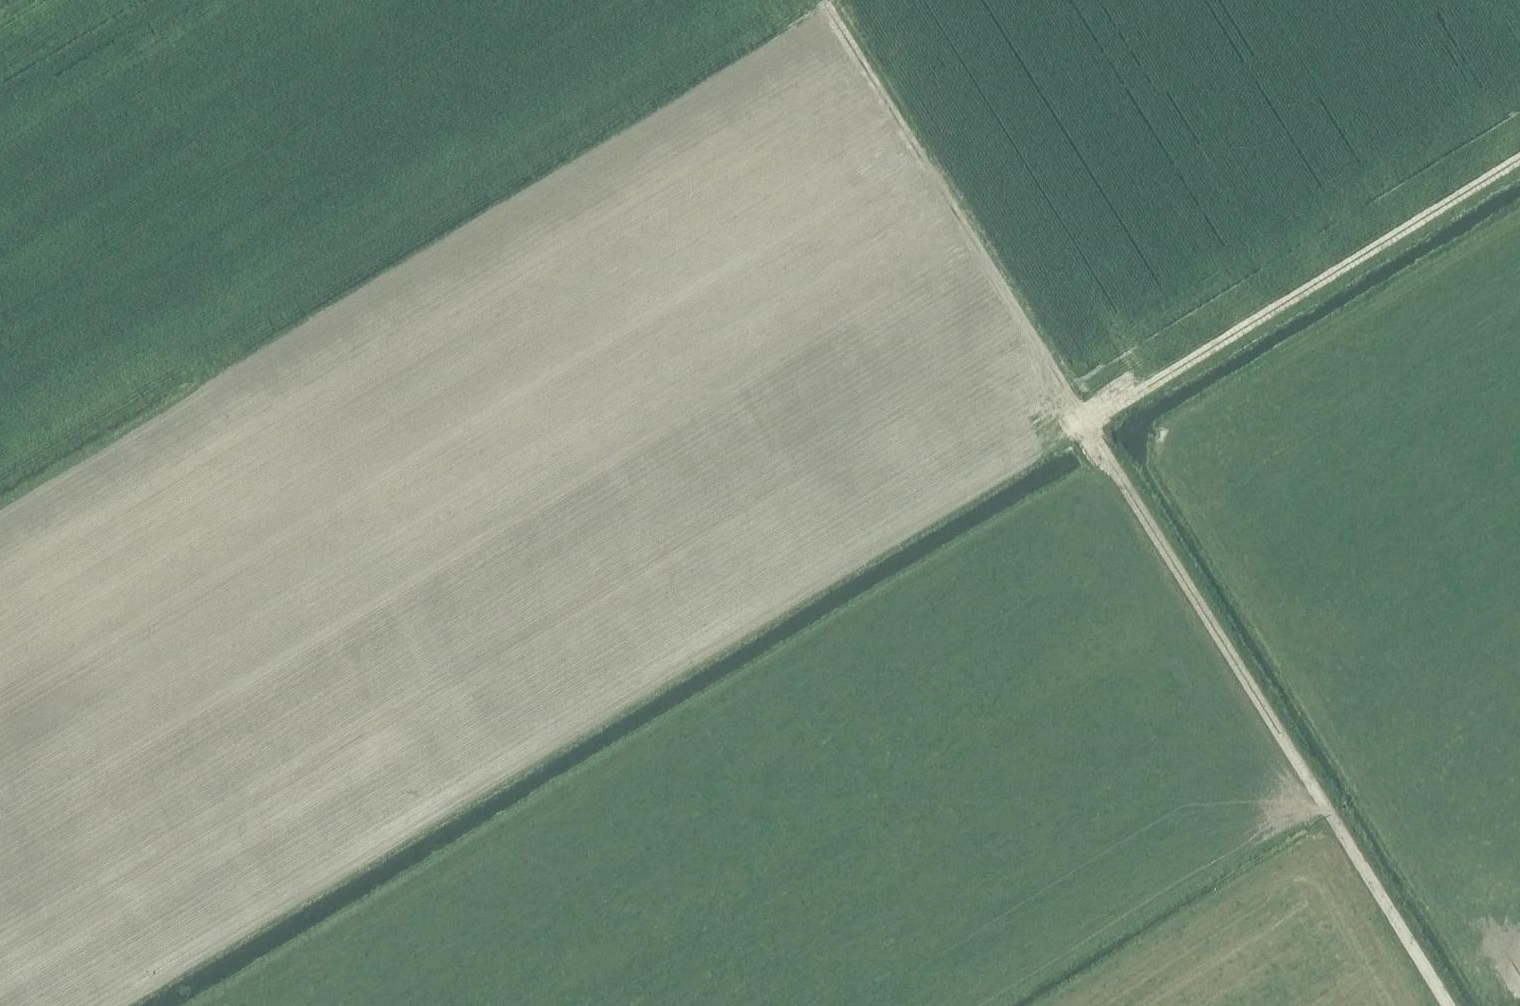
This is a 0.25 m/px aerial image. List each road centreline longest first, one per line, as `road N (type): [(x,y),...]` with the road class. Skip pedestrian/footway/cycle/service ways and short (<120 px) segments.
road 1 (track): [(1448,1005),(1084,425)]
road 2 (track): [(1084,425),(1519,163)]
road 3 (track): [(1084,425),(821,0)]

